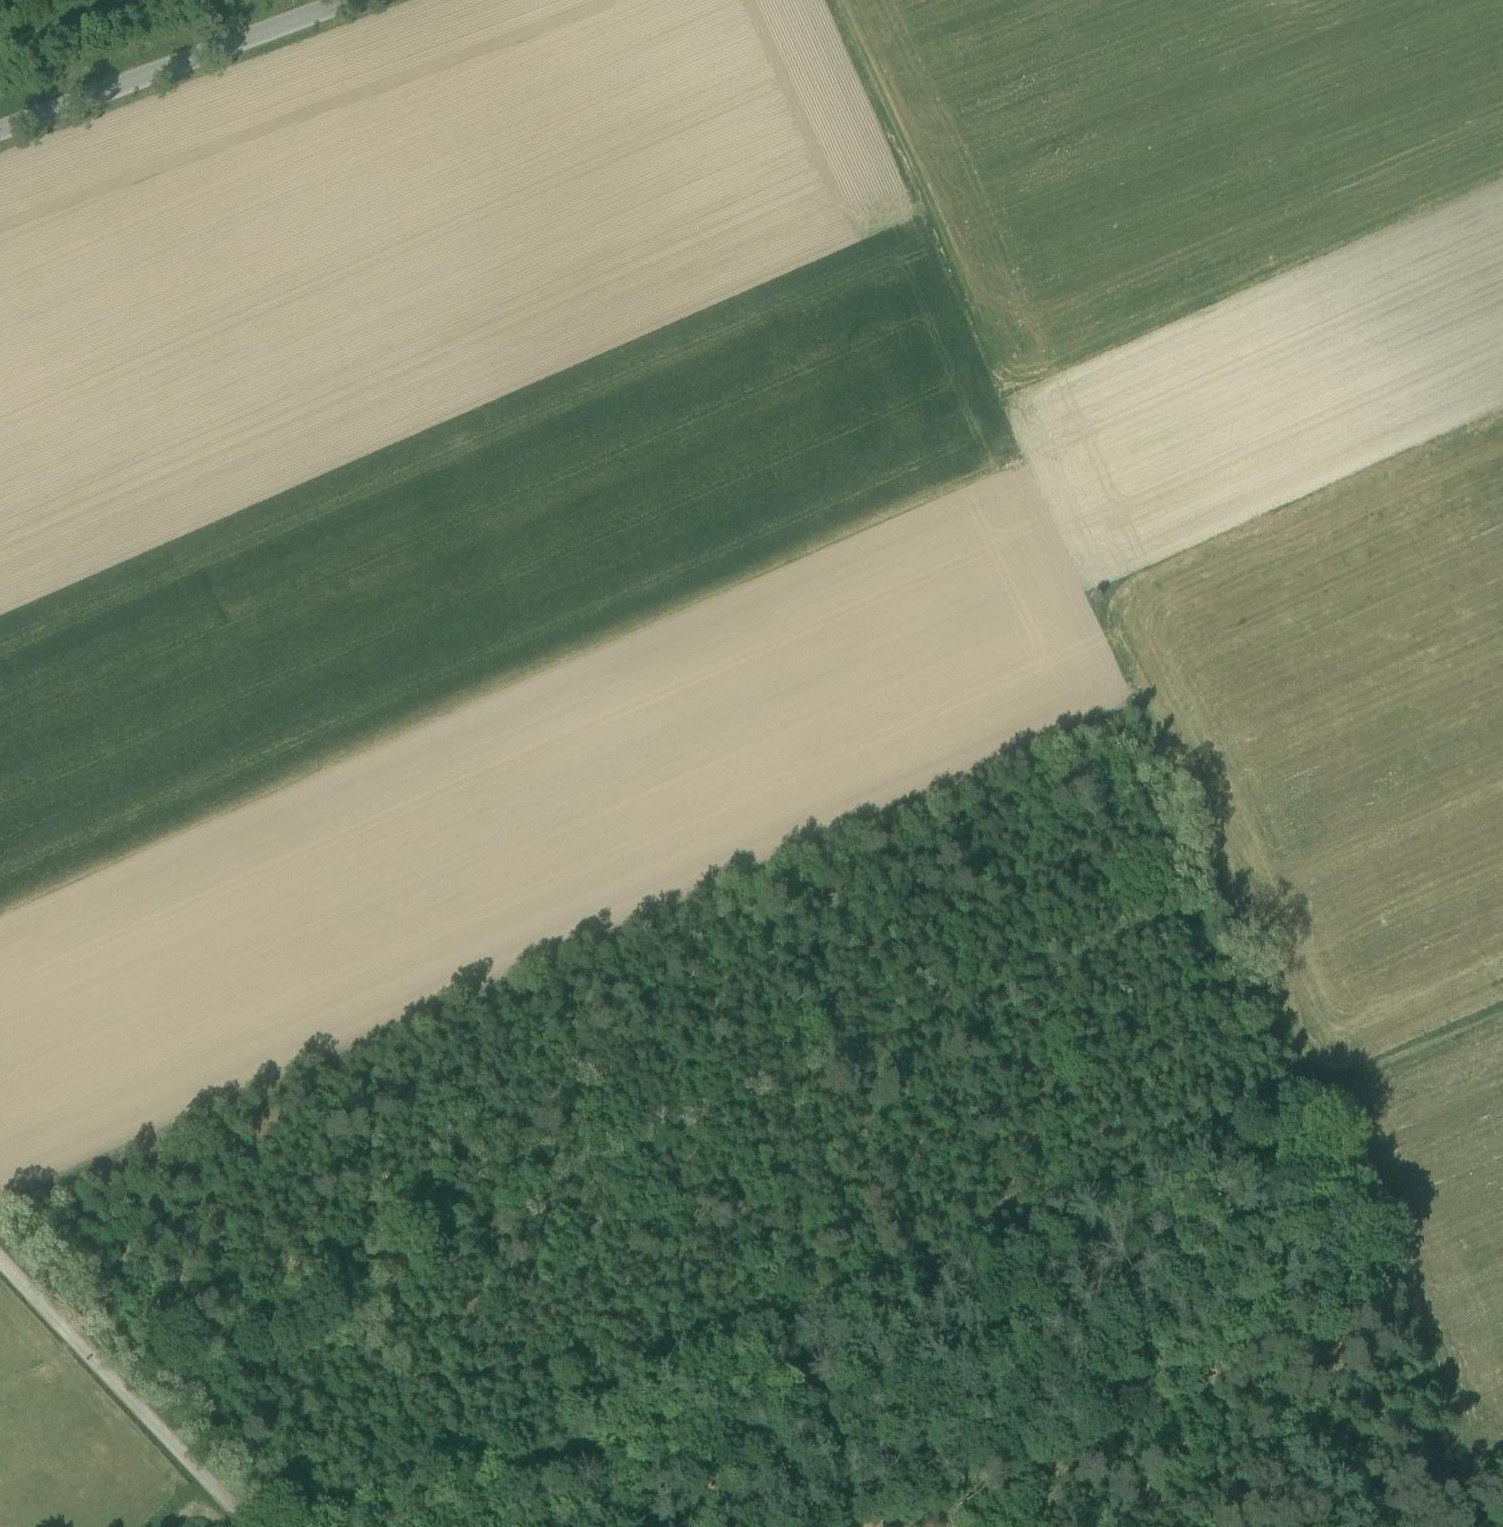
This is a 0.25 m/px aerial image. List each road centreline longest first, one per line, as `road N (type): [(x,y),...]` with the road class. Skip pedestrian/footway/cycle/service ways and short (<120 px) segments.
road 1 (unclassified): [(344,0),(0,126)]
road 2 (track): [(0,1261),(249,1526)]

